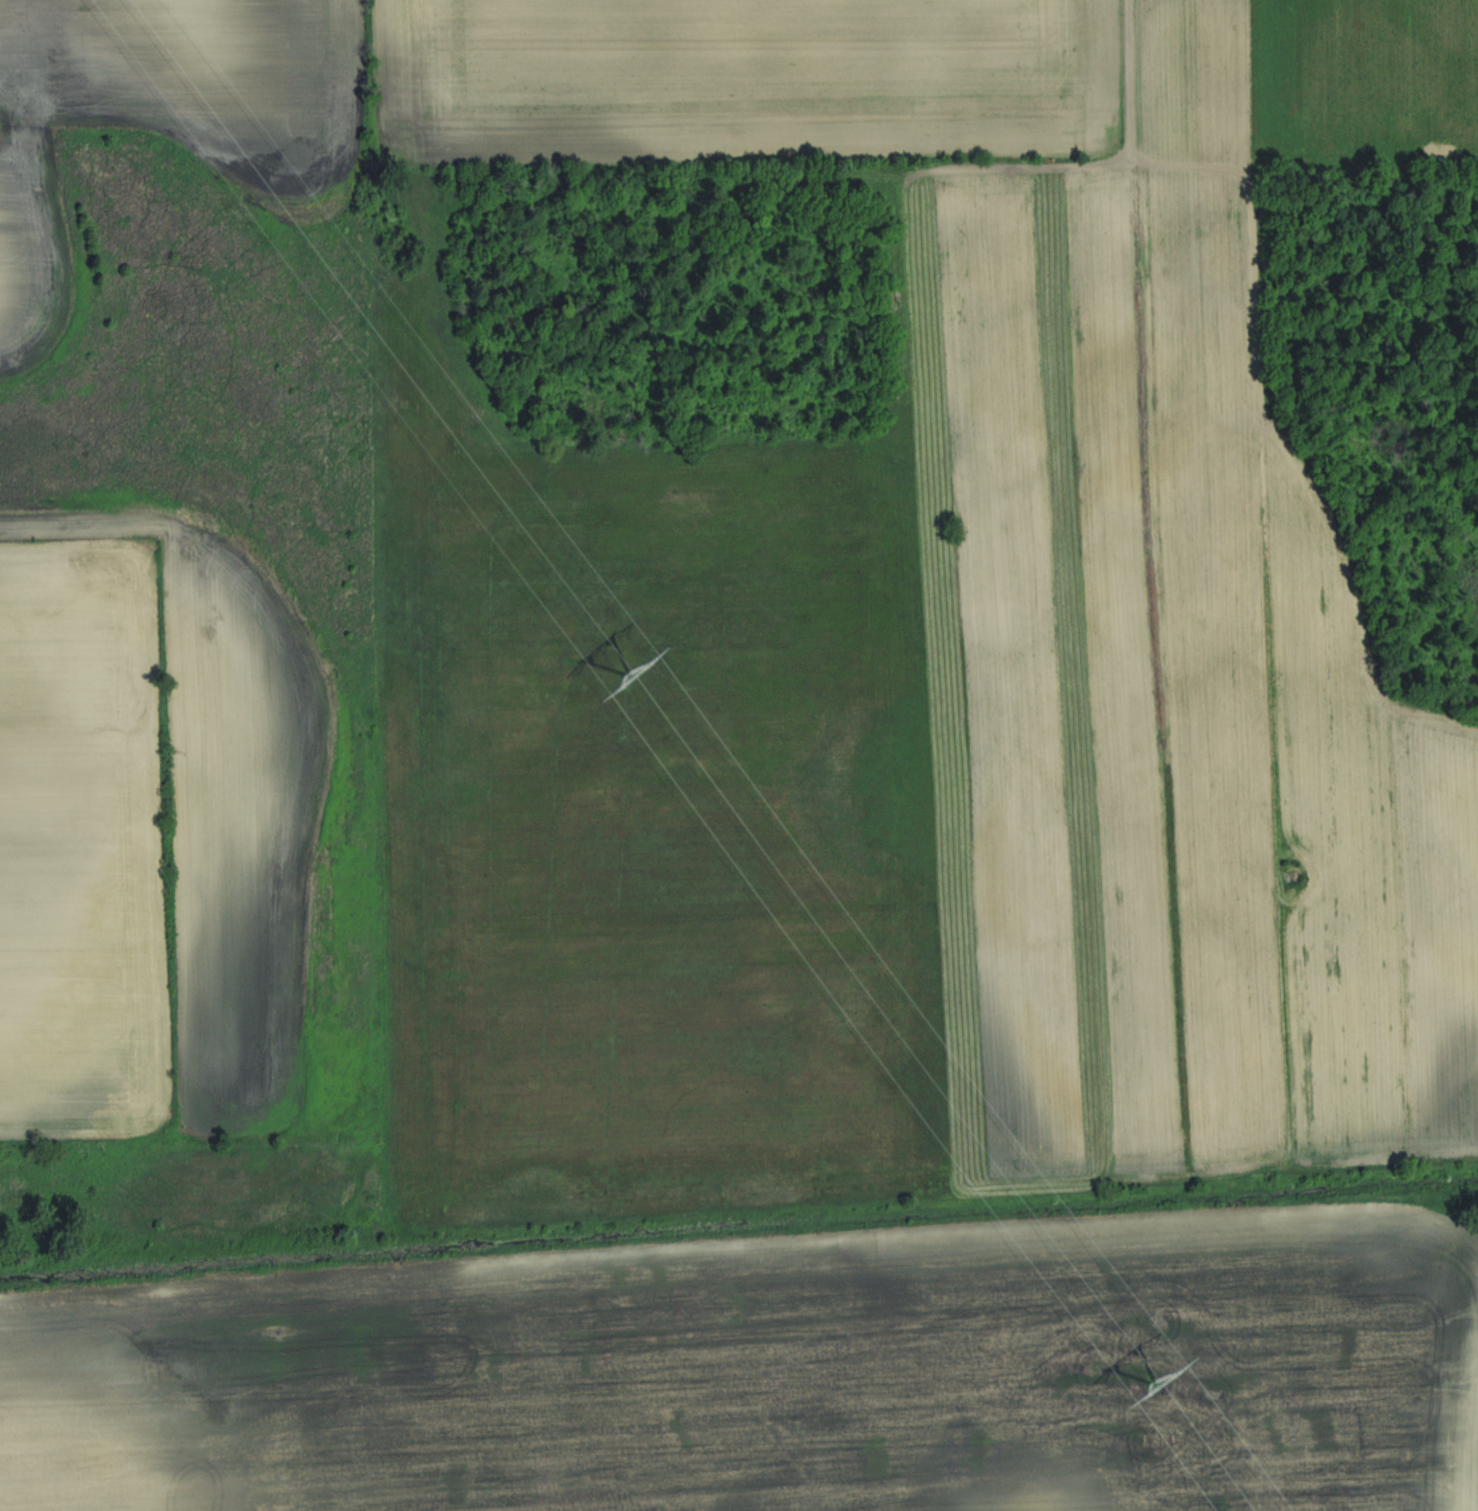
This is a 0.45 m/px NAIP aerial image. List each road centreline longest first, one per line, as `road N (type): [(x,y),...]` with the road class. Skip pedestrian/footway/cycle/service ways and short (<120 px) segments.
road 1 (track): [(1130,0),(1130,164)]

